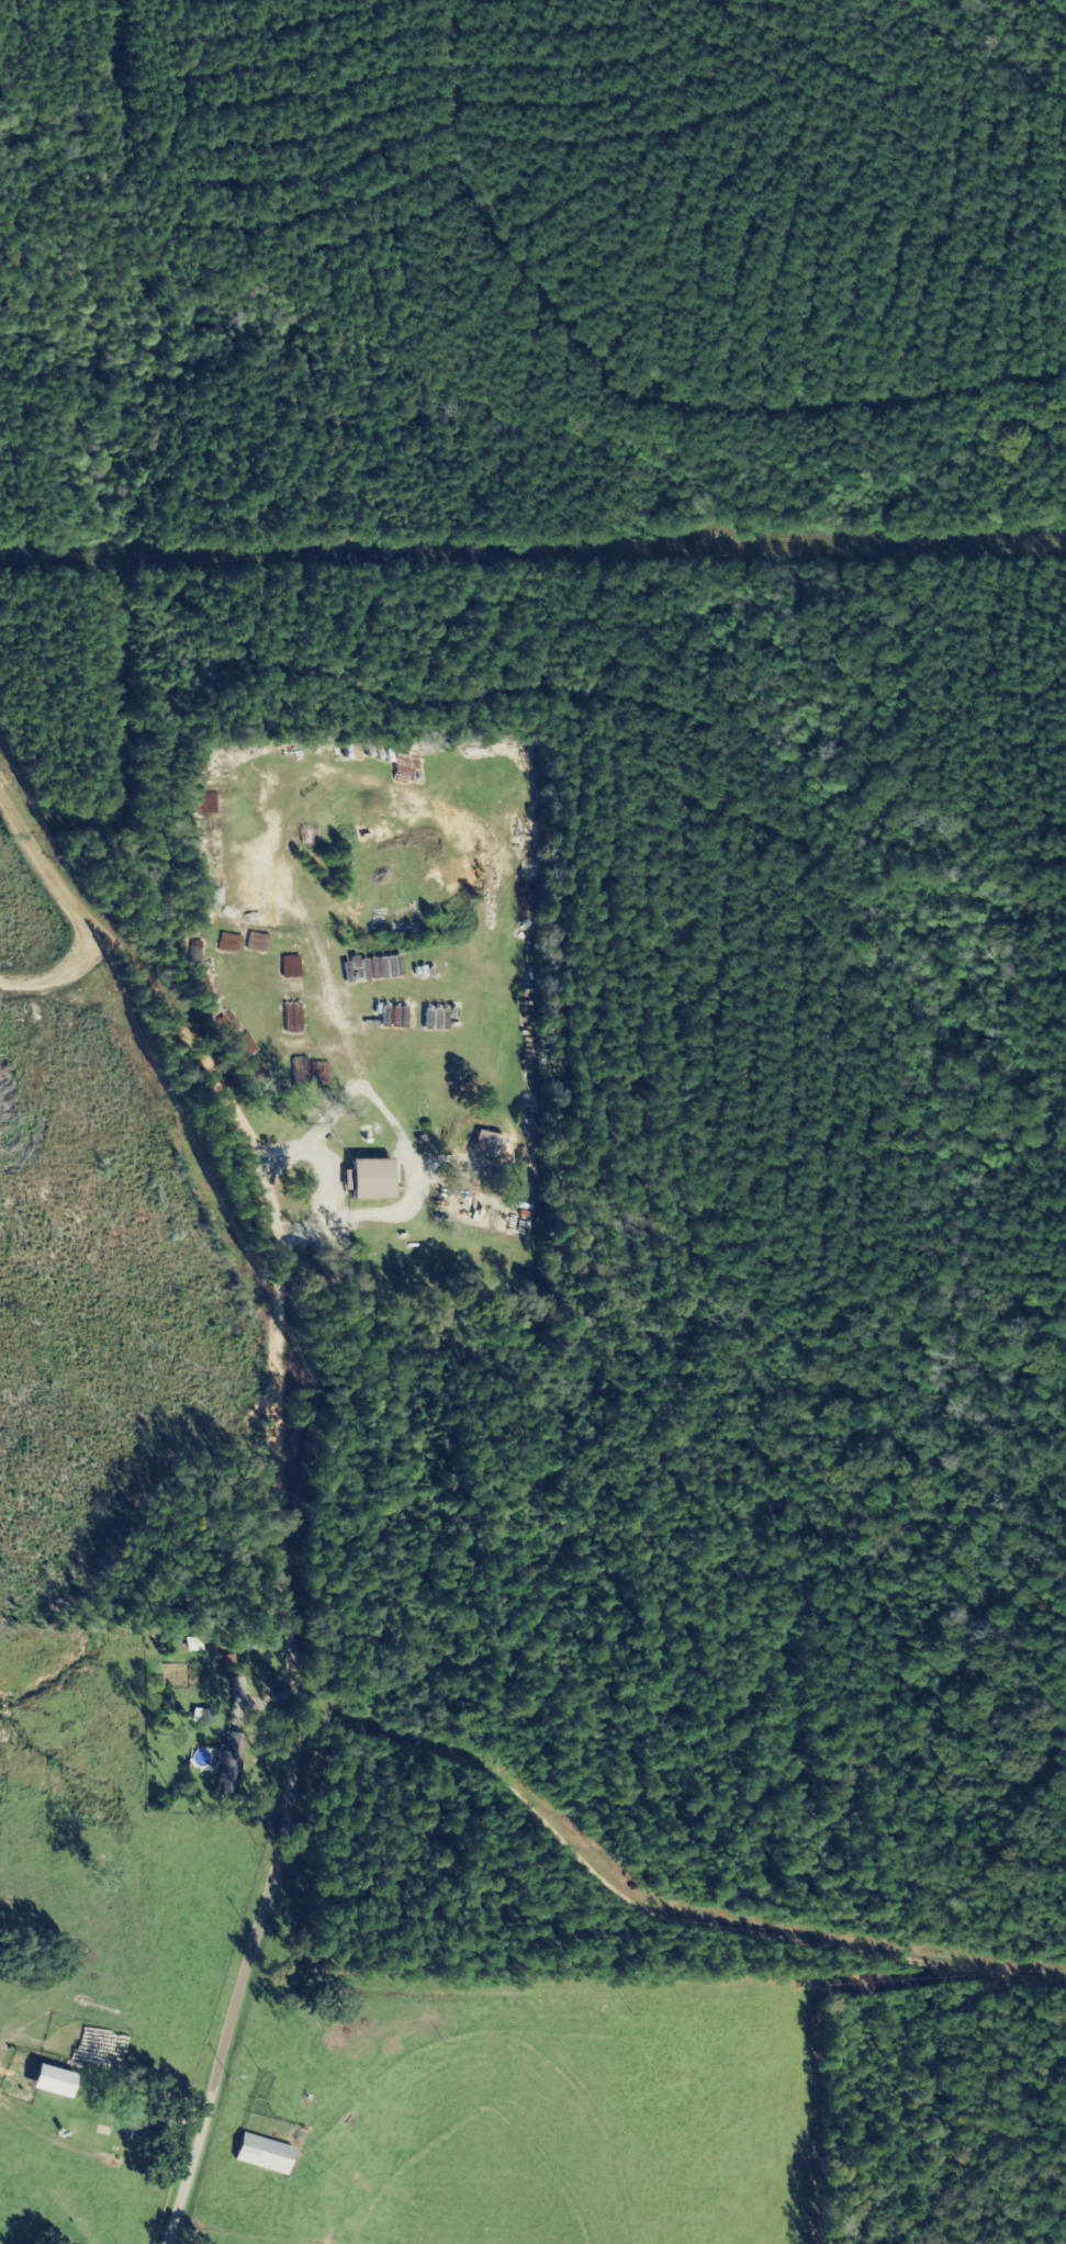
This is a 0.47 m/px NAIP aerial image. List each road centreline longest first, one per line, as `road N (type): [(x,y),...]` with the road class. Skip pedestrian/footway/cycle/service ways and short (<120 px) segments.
road 1 (residential): [(129,2243),(253,1793),(274,1558),(258,1508),(231,1126),(198,1061),(111,967),(74,973)]
road 2 (residential): [(74,973),(52,919),(0,841)]

